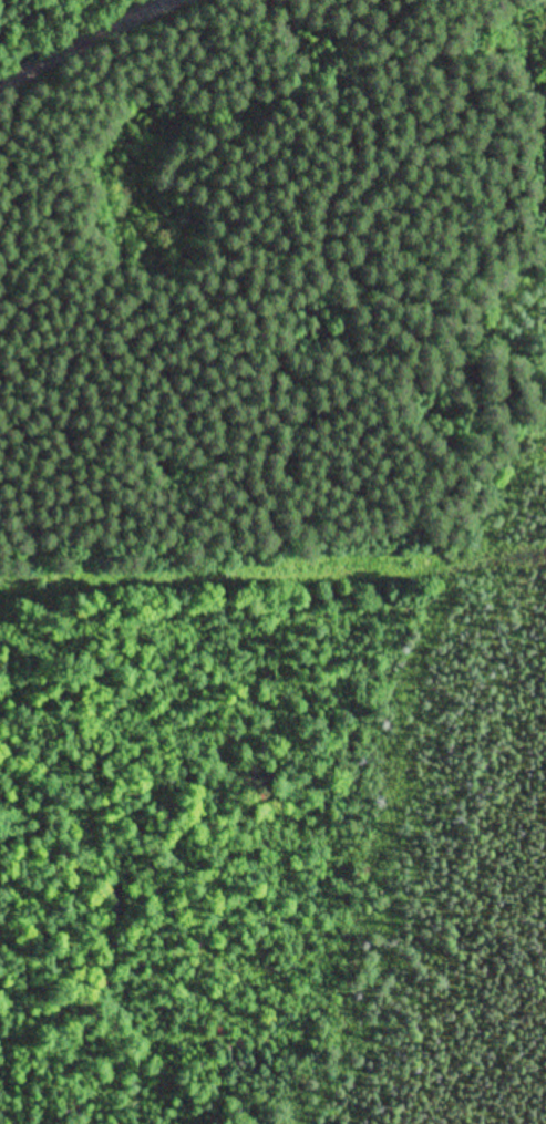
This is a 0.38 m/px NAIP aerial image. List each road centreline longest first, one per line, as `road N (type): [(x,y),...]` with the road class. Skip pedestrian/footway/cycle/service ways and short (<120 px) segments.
road 1 (residential): [(171,0),(0,81)]

